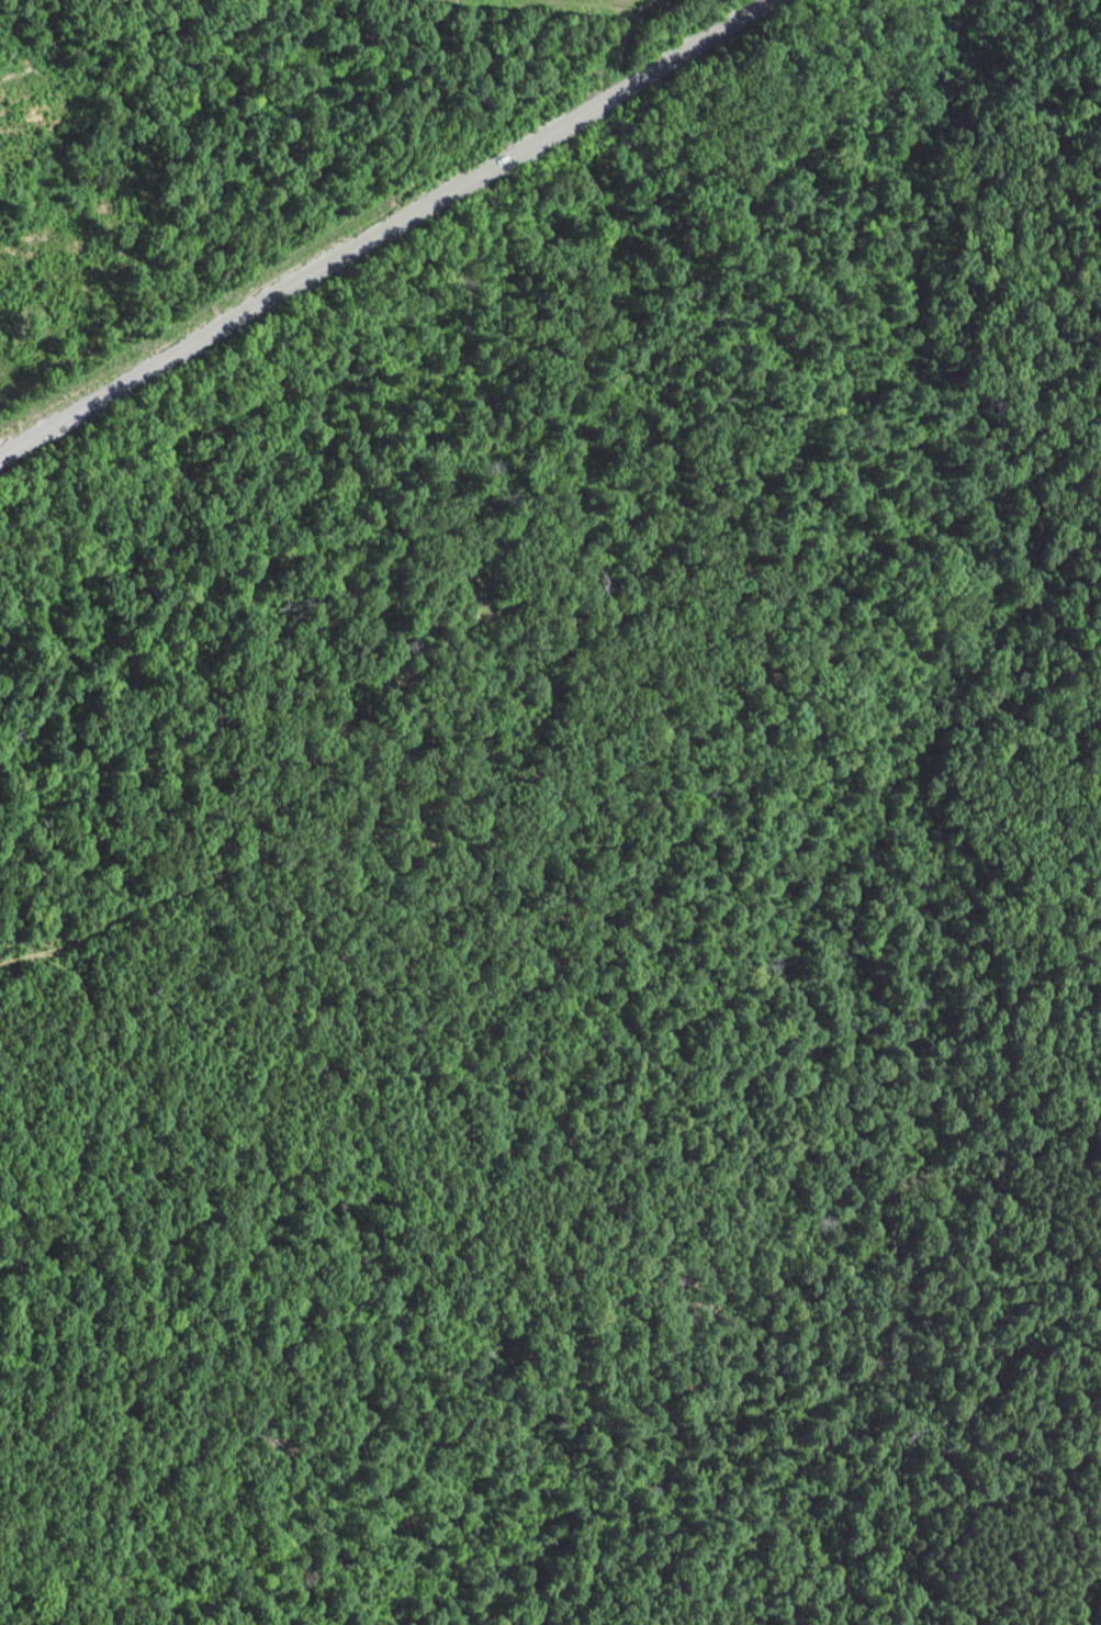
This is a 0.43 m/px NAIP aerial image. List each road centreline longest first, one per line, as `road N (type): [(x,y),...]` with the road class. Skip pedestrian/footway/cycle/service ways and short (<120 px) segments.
road 1 (residential): [(771,0),(0,460)]

